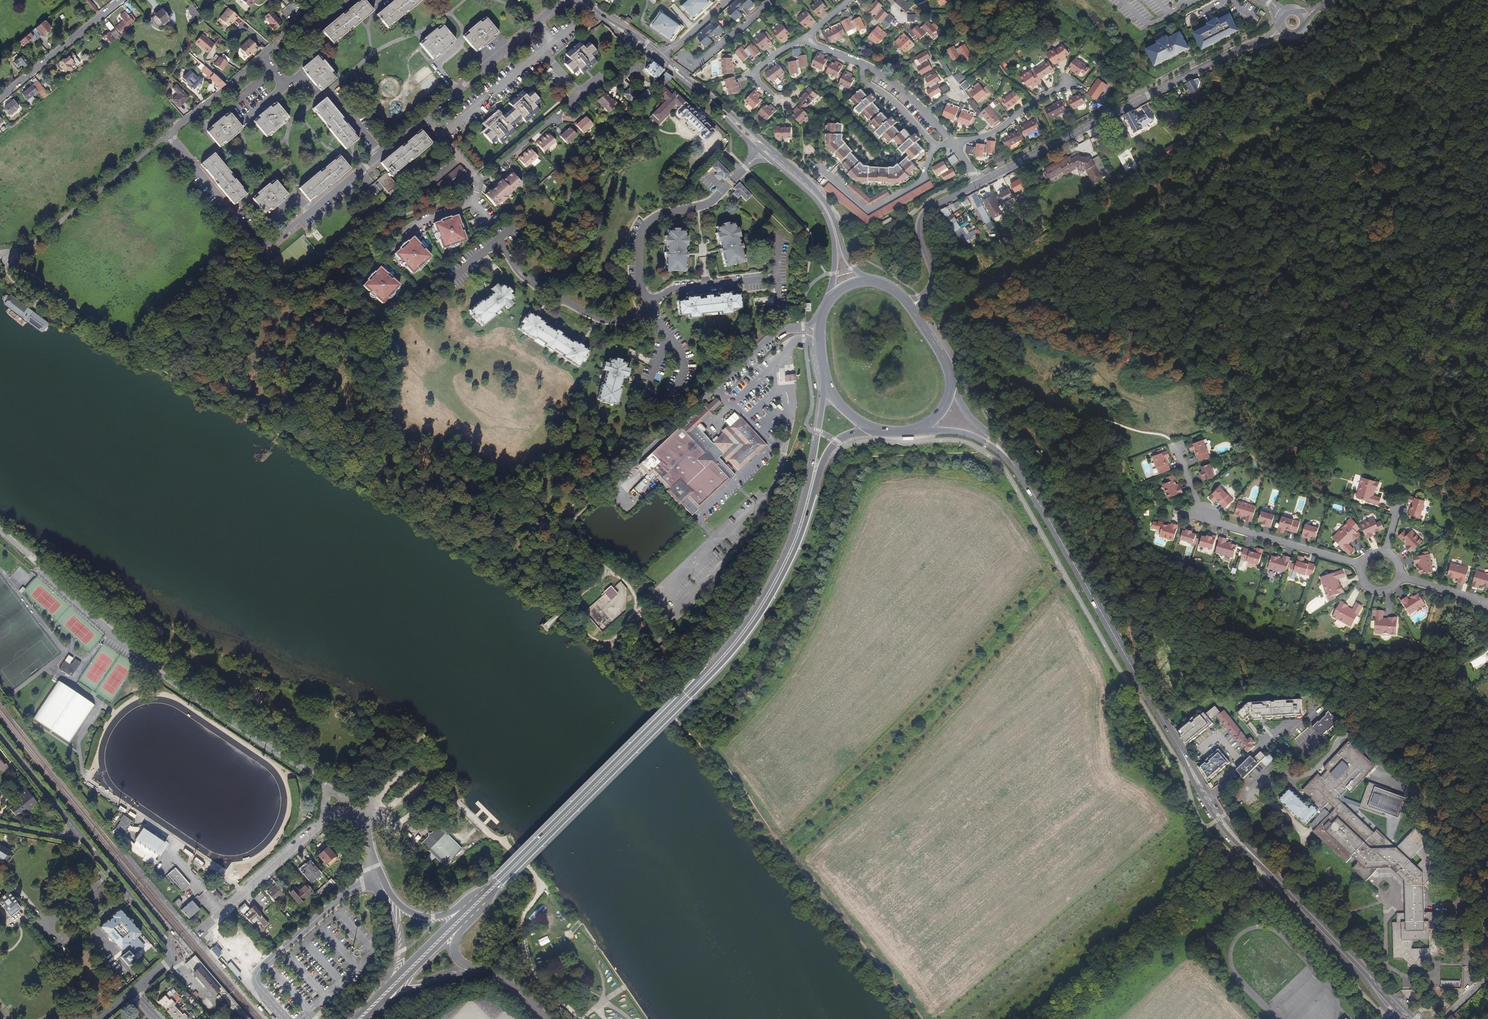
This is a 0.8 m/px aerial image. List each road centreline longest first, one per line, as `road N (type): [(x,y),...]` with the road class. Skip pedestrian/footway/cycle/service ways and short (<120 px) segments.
road 1 (secondary): [(468,918),(725,660),(779,583),(827,453),(844,436),(876,429)]
road 2 (secondary): [(825,389),(793,538),(753,614),(474,900)]
road 3 (unclassified): [(0,530),(129,650),(326,786)]
road 4 (primary): [(1209,798),(1029,489)]
road 5 (residential): [(425,118),(267,244),(168,135)]
road 6 (tertiary): [(979,183),(1280,25)]
road 7 (primary): [(1410,1018),(1209,798)]
road 8 (primary): [(871,282),(852,267),(829,206),(808,181),(699,92)]
road 9 (residential): [(761,153),(713,200),(649,220),(640,235),(648,305)]
road 10 (residential): [(168,135),(0,266)]
road 11 (tertiary): [(288,1018),(256,983),(258,972),(347,892),(379,880)]
road 12 (residential): [(322,0),(168,135)]
road 13 (tertiary): [(134,992),(171,951),(81,838)]
road 14 (residential): [(648,305),(611,321),(588,315),(524,278),(498,240)]
road 15 (primary): [(761,153),(820,208),(830,231),(828,304)]
road 16 (tertiary): [(911,307),(933,281),(921,216),(979,183)]
road 17 (residential): [(204,928),(327,817)]
road 18 (residential): [(1361,565),(1204,521)]
road 19 (residential): [(0,100),(123,0)]
road 20 (residential): [(826,175),(870,211),(924,179),(939,145)]
road 21 (residential): [(536,21),(425,118)]
road 22 (primary): [(914,430),(984,443),(1029,489)]
road 23 (secondary): [(372,1013),(468,918)]
road 24 (residential): [(648,305),(670,290),(776,278)]
road 25 (primary): [(1029,489),(951,382)]
road 26 (residential): [(954,143),(982,138),(1070,83)]
road 27 (residential): [(81,838),(0,736)]
road 28 (residential): [(365,271),(407,229),(471,204)]
road 29 (secondary): [(474,900),(386,987)]

